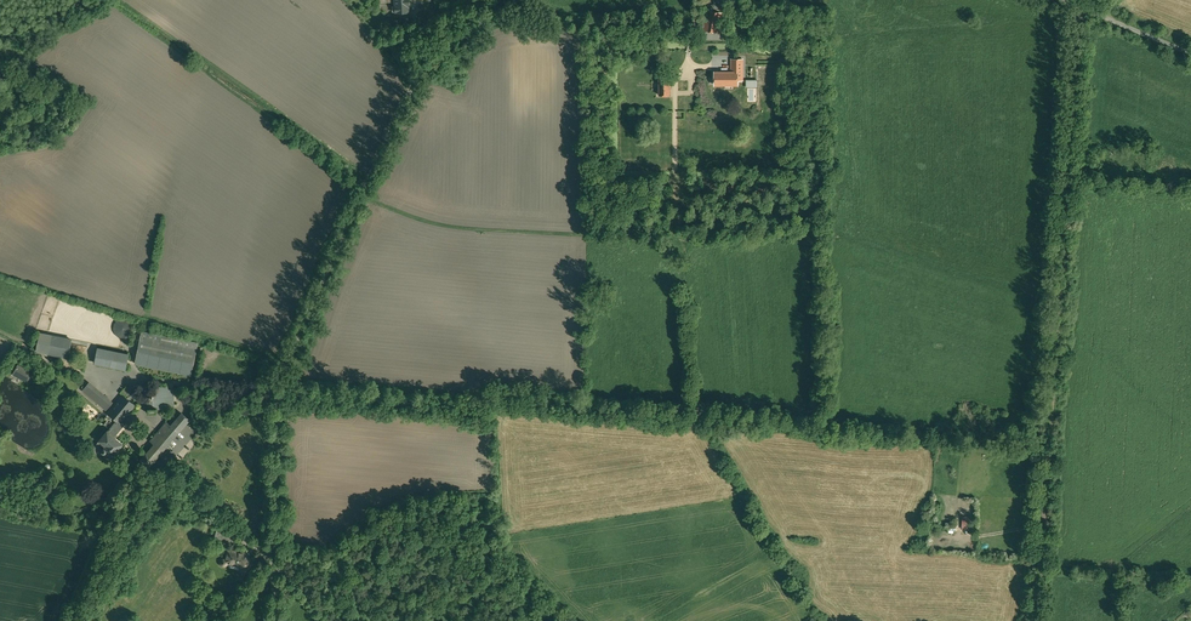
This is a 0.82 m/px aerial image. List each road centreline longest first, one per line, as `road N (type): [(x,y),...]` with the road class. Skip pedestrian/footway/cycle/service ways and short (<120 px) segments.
road 1 (residential): [(498,0),(416,79),(284,367),(276,564)]
road 2 (track): [(1037,620),(1079,7)]
road 3 (track): [(360,199),(453,228),(676,237),(676,187)]
road 4 (track): [(76,620),(126,476),(168,458),(276,564)]
road 5 (residential): [(1190,54),(1063,0)]

